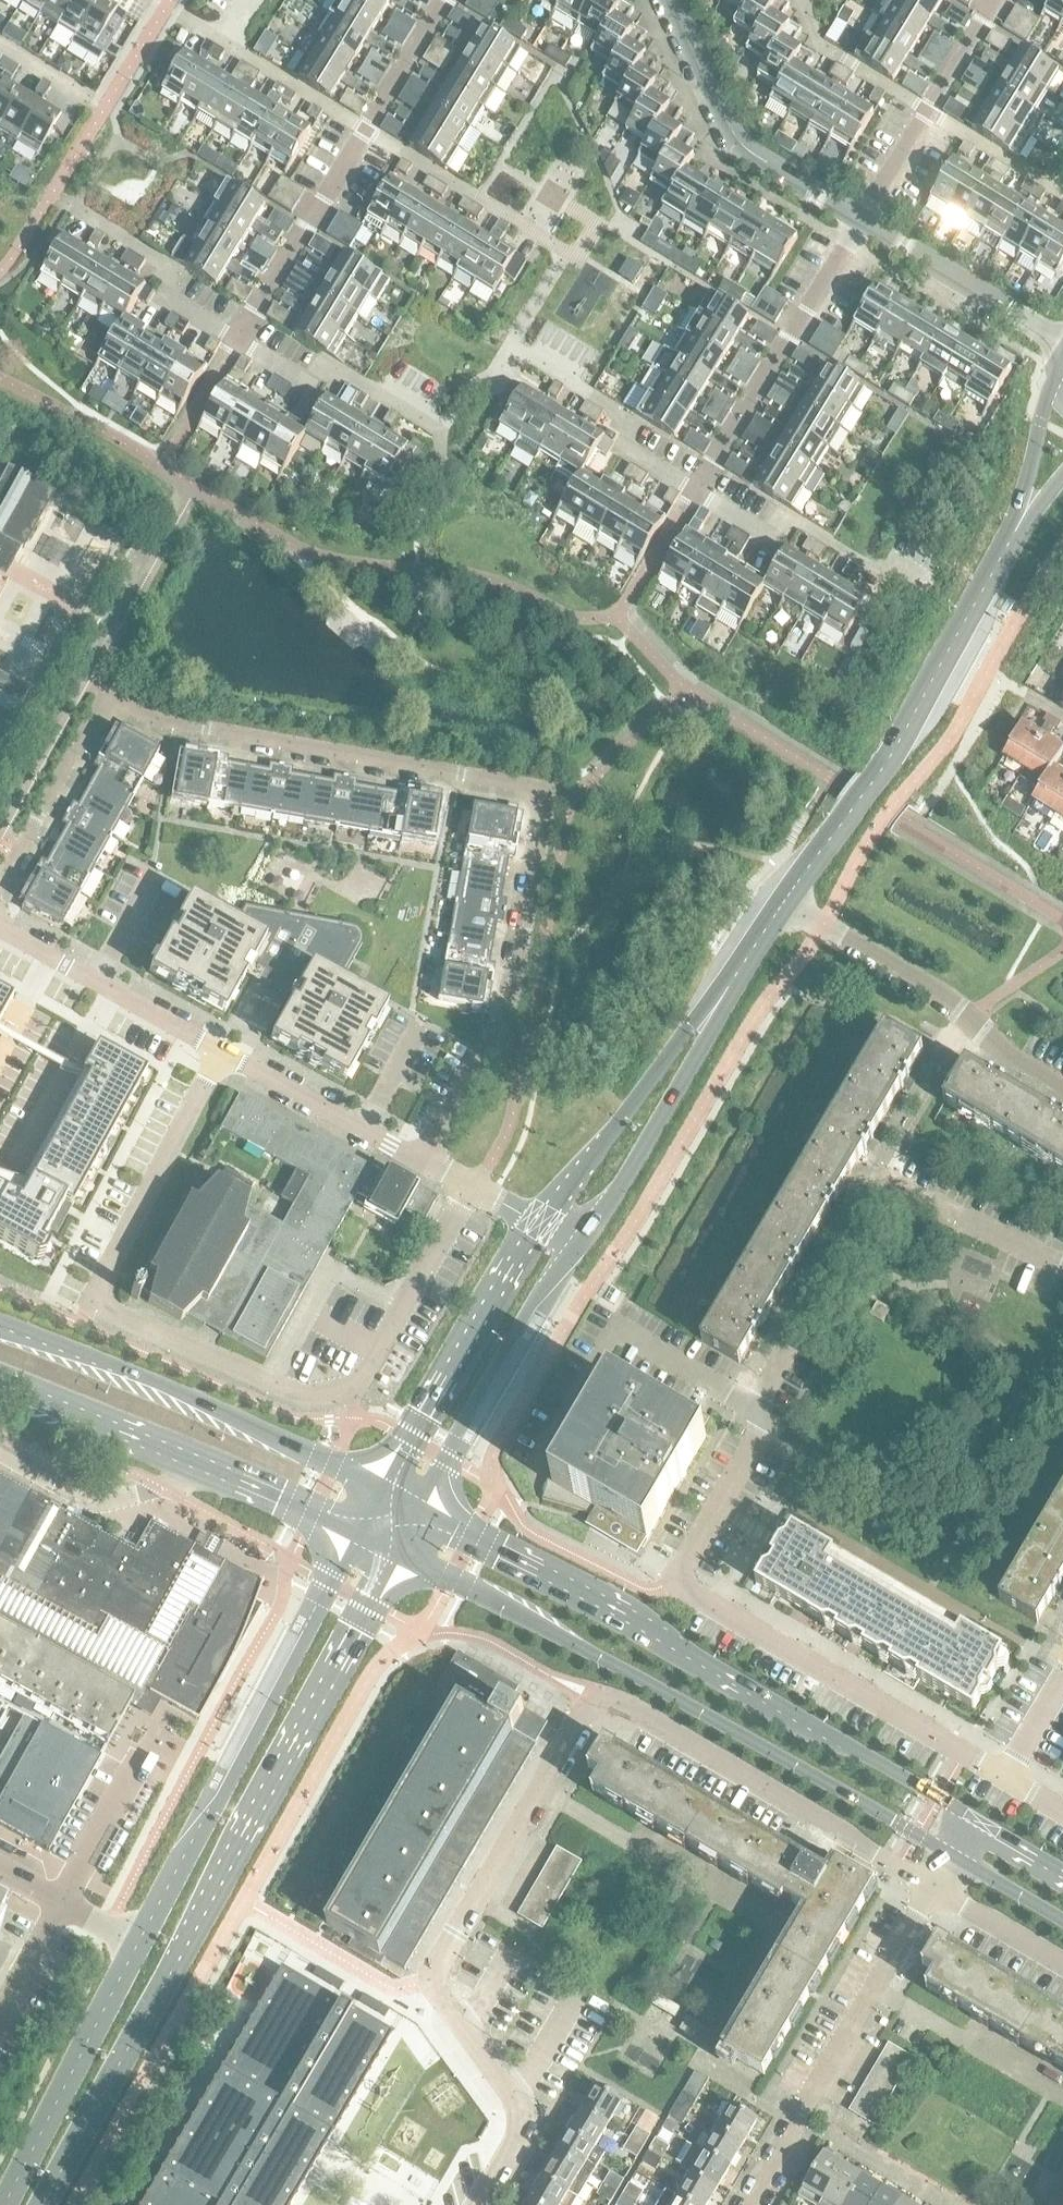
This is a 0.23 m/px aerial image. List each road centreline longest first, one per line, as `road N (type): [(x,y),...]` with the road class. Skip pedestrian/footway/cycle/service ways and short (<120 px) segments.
road 1 (residential): [(1008,1773),(685,1583),(688,1546),(882,1198),(908,1194),(1062,1266)]
road 2 (residential): [(473,2204),(521,2117),(429,1975),(586,1710),(607,1704),(634,1712),(937,1886)]
road 3 (residential): [(0,882),(106,693),(180,725),(553,792),(515,985),(496,1027)]
road 4 (secondary): [(42,2204),(397,1553)]
road 5 (secondary): [(397,1553),(952,1854)]
road 6 (secondary): [(971,1815),(423,1509)]
road 7 (residential): [(421,1162),(0,927)]
road 8 (secondary): [(364,1534),(137,1944)]
road 9 (tertiary): [(783,902),(904,730),(1013,535)]
road 10 (tertiary): [(388,1490),(114,1365),(0,1323)]
road 11 (tertiary): [(0,1377),(364,1534)]
road 12 (residential): [(937,1886),(746,2204)]
road 13 (residential): [(509,347),(566,249),(367,129)]
road 14 (residential): [(1062,1078),(783,902)]
road 15 (residential): [(245,340),(298,371),(339,367),(437,429),(509,347)]
road 16 (residential): [(701,492),(865,222)]
road 17 (tertiary): [(423,1509),(536,1293),(580,1245)]
road 18 (residential): [(865,222),(744,148),(670,0)]
road 19 (tertiary): [(539,1223),(388,1490)]
road 20 (secondary): [(137,1944),(3,2204)]
road 21 (tertiary): [(711,1010),(539,1223)]
road 22 (residential): [(930,582),(892,560),(876,570),(790,518),(773,534),(701,492)]
road 23 (tertiary): [(580,1245),(684,1076),(711,1010)]
road 24 (residential): [(701,492),(625,449),(616,407),(509,347)]
road 25 (residential): [(245,340),(367,129)]
road 26 (residential): [(1062,342),(865,222)]
road 27 (residential): [(245,340),(178,304),(163,263),(73,210)]
road 28 (residential): [(367,129),(185,17)]
road 29 (residential): [(799,0),(813,42),(930,115)]
road 30 (tertiary): [(1053,374),(1013,535)]
road 31 (residential): [(496,1027),(421,1162)]
road 32 (residential): [(1062,195),(930,115)]
road 33 (residential): [(367,129),(445,0)]
road 34 (residential): [(937,1886),(1062,1963)]
road 35 (residential): [(930,115),(1003,0)]
road 36 (residential): [(539,1223),(421,1162)]
road 37 (tertiary): [(711,1010),(783,902)]
road 38 (secondary): [(952,1854),(1062,1918)]
road 39 (residential): [(0,2012),(60,1902)]
road 40 (residential): [(865,222),(930,115)]
road 41 (residential): [(0,43),(106,107)]

